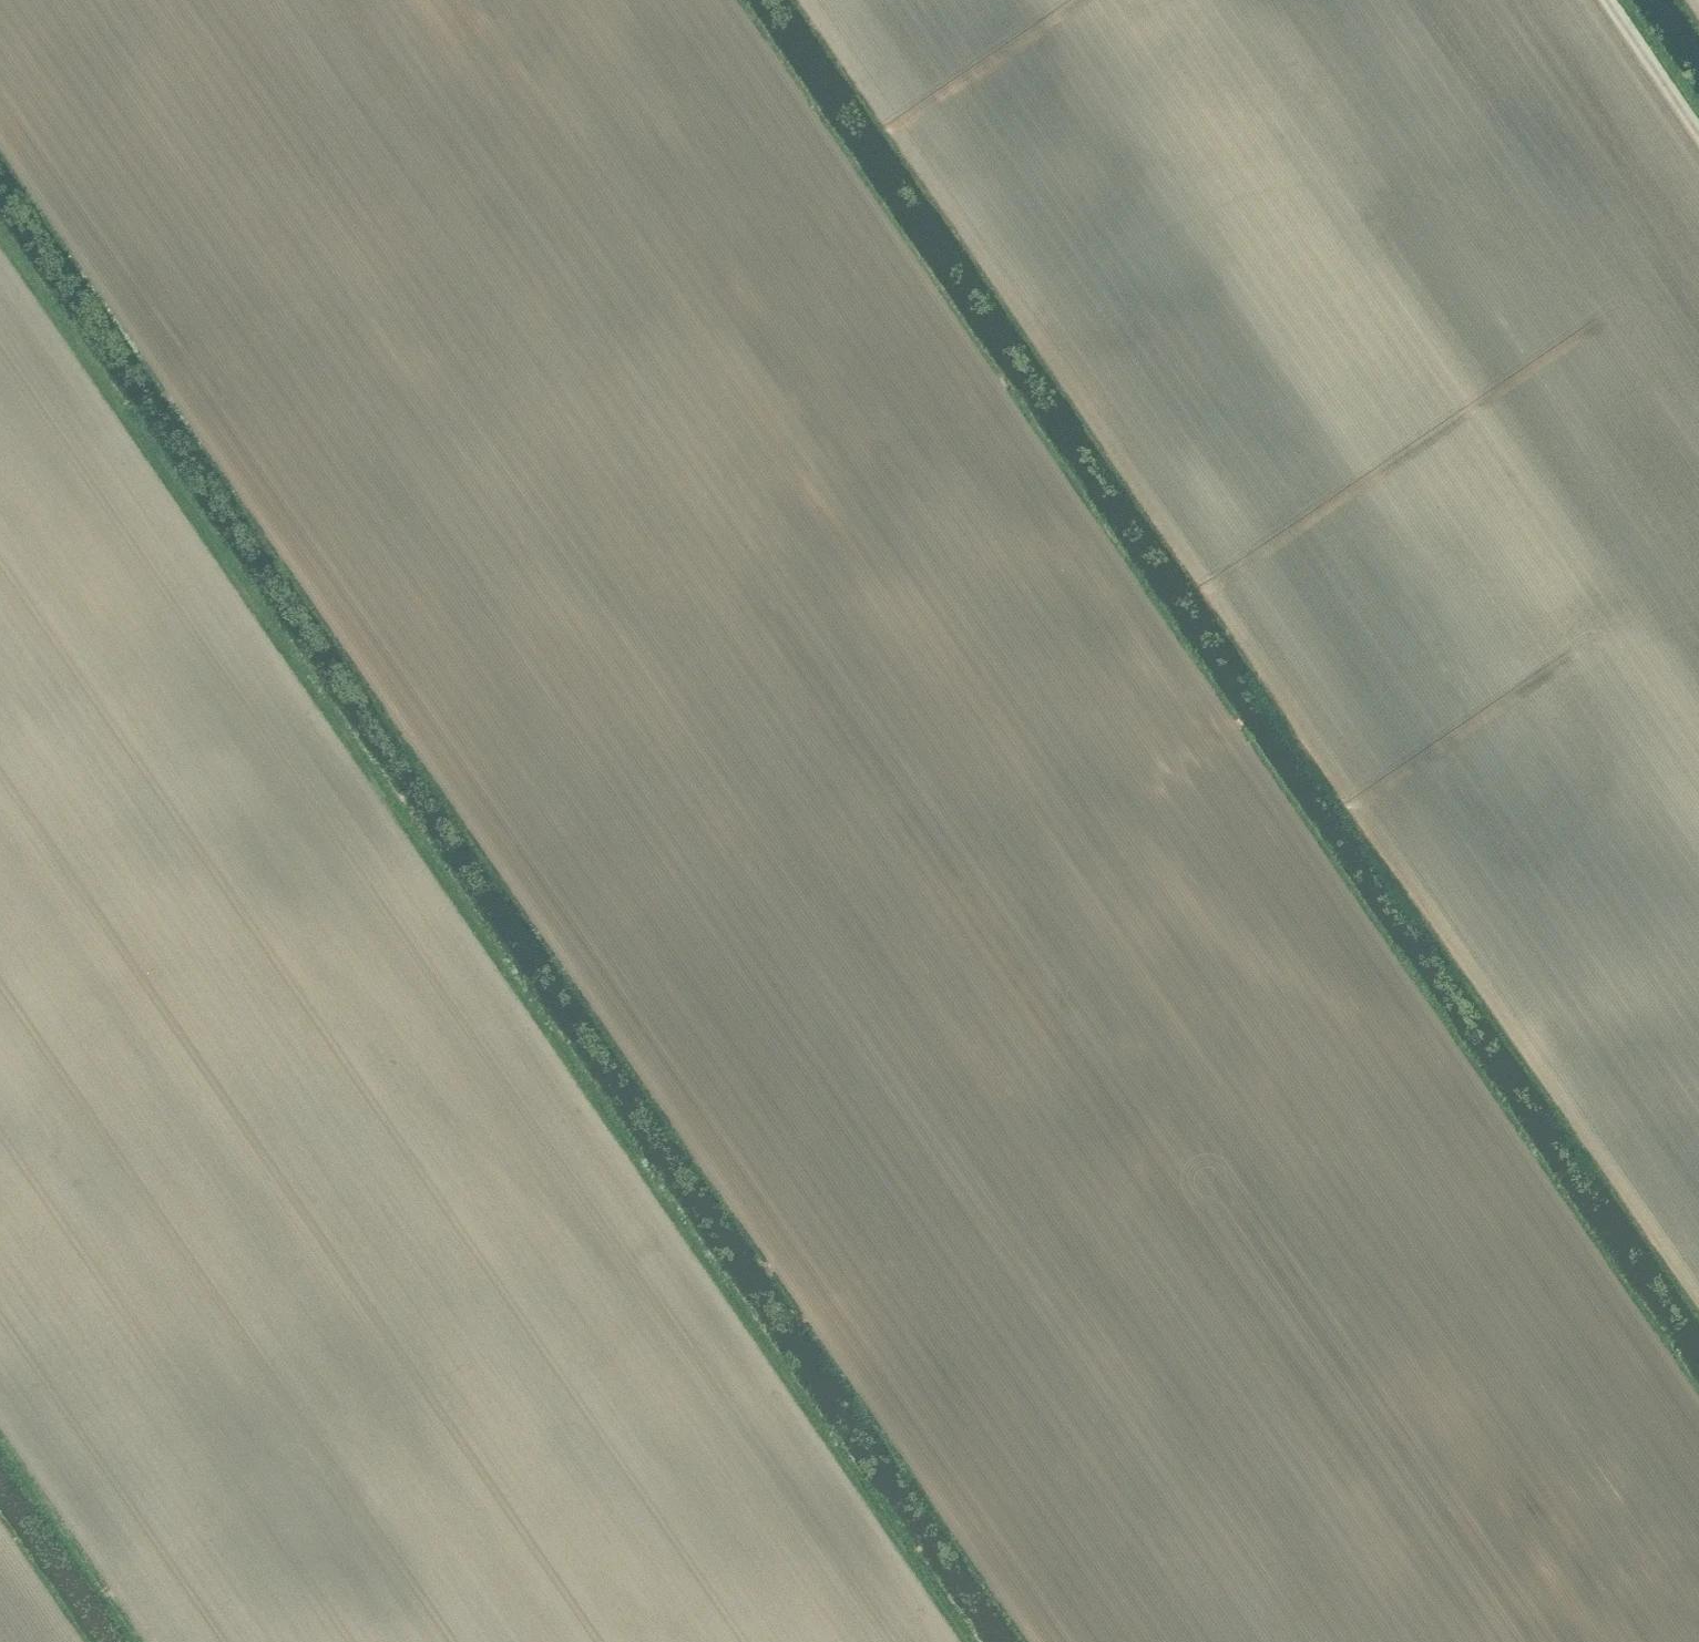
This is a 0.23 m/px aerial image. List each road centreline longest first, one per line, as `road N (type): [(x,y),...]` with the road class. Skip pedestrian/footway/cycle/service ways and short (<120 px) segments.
road 1 (track): [(1604,0),(1698,138)]

